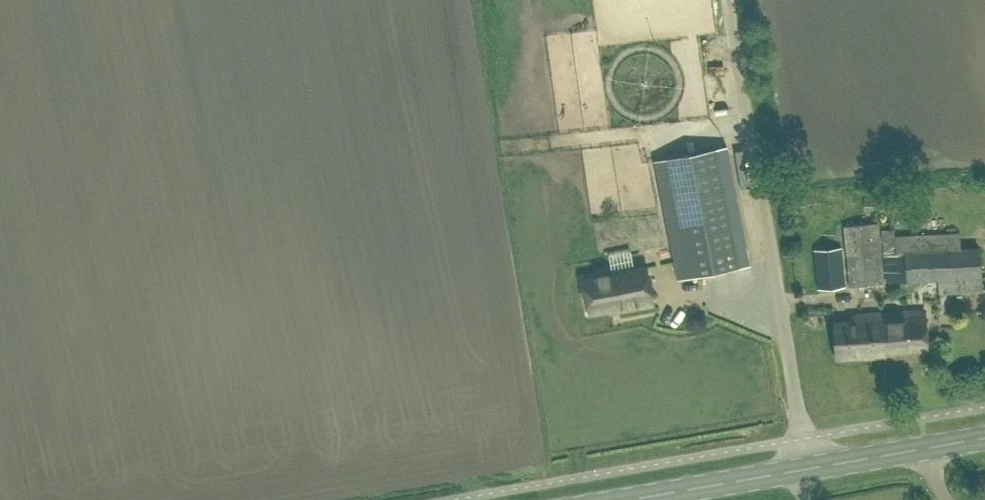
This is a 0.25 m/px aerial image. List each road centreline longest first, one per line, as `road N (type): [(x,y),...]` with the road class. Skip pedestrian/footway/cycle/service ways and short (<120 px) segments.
road 1 (secondary): [(627,499),(923,448)]
road 2 (track): [(750,131),(730,0)]

